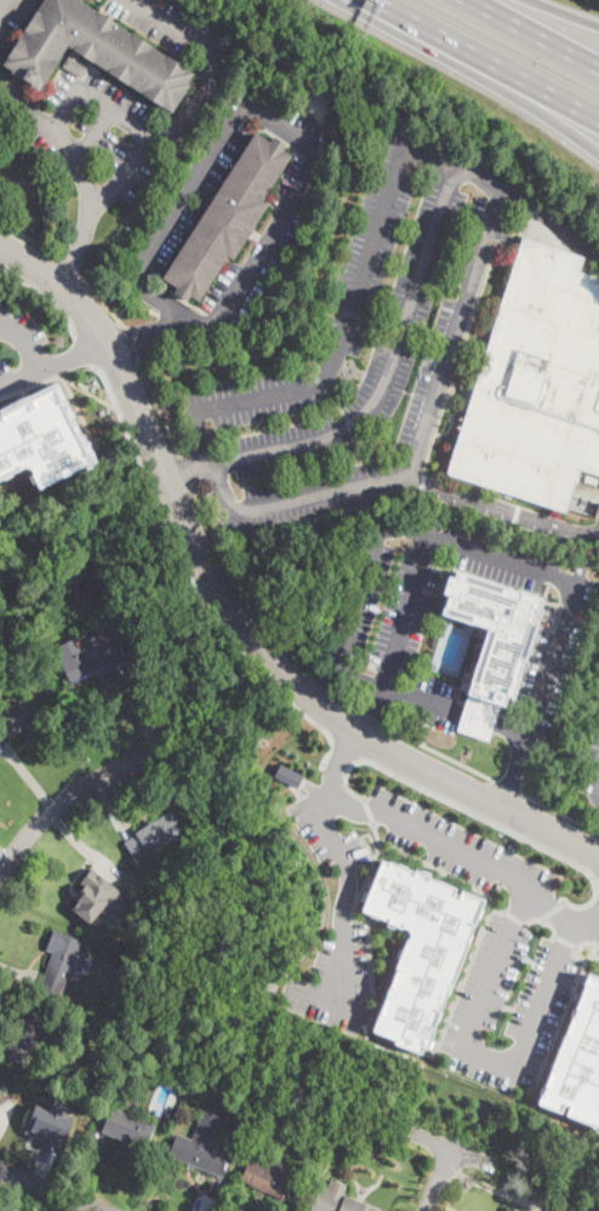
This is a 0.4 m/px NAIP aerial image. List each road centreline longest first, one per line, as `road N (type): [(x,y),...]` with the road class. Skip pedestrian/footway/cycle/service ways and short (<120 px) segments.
road 1 (tertiary): [(598,856),(370,738),(290,675),(204,565),(97,326),(57,282),(0,245)]
road 2 (residential): [(0,874),(49,810),(152,750)]
road 3 (motorway): [(438,39),(598,153)]
road 4 (motorway): [(438,39),(598,124)]
road 5 (motorway): [(598,64),(477,0)]

